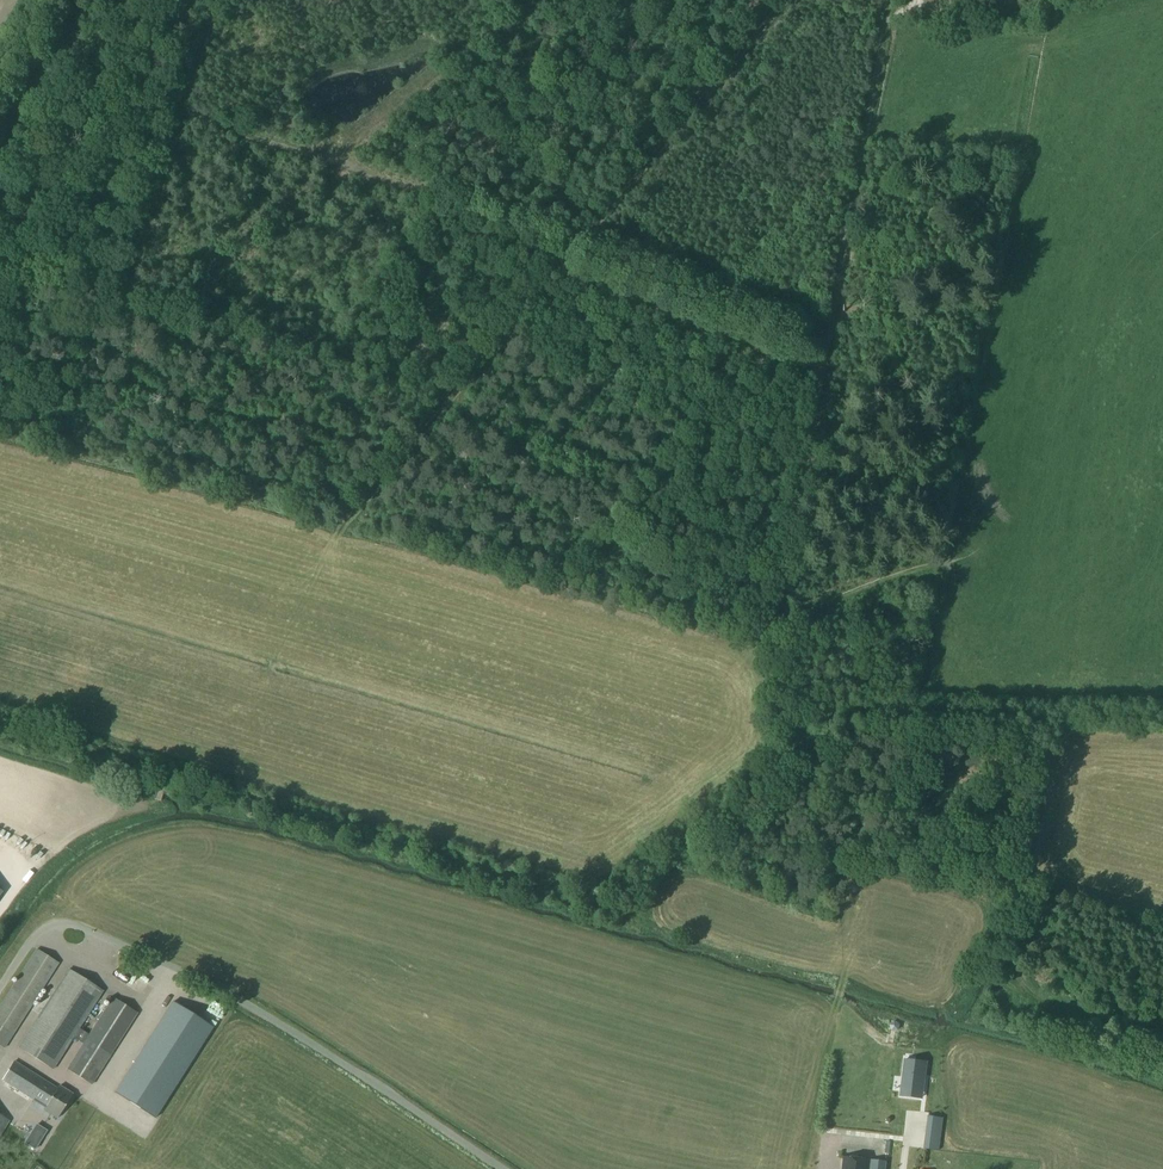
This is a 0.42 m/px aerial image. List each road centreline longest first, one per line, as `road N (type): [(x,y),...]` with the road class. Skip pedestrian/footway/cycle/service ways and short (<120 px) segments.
road 1 (track): [(199,0),(123,291),(451,390),(784,0)]
road 2 (track): [(779,636),(773,610),(826,335),(174,99)]
road 3 (unclassified): [(0,992),(39,933),(72,925),(242,1002),(501,1168)]
road 4 (track): [(826,335),(891,0)]
road 5 (track): [(777,625),(875,582),(955,565)]
road 6 (track): [(451,390),(338,526)]
road 7 (track): [(123,291),(78,455)]

